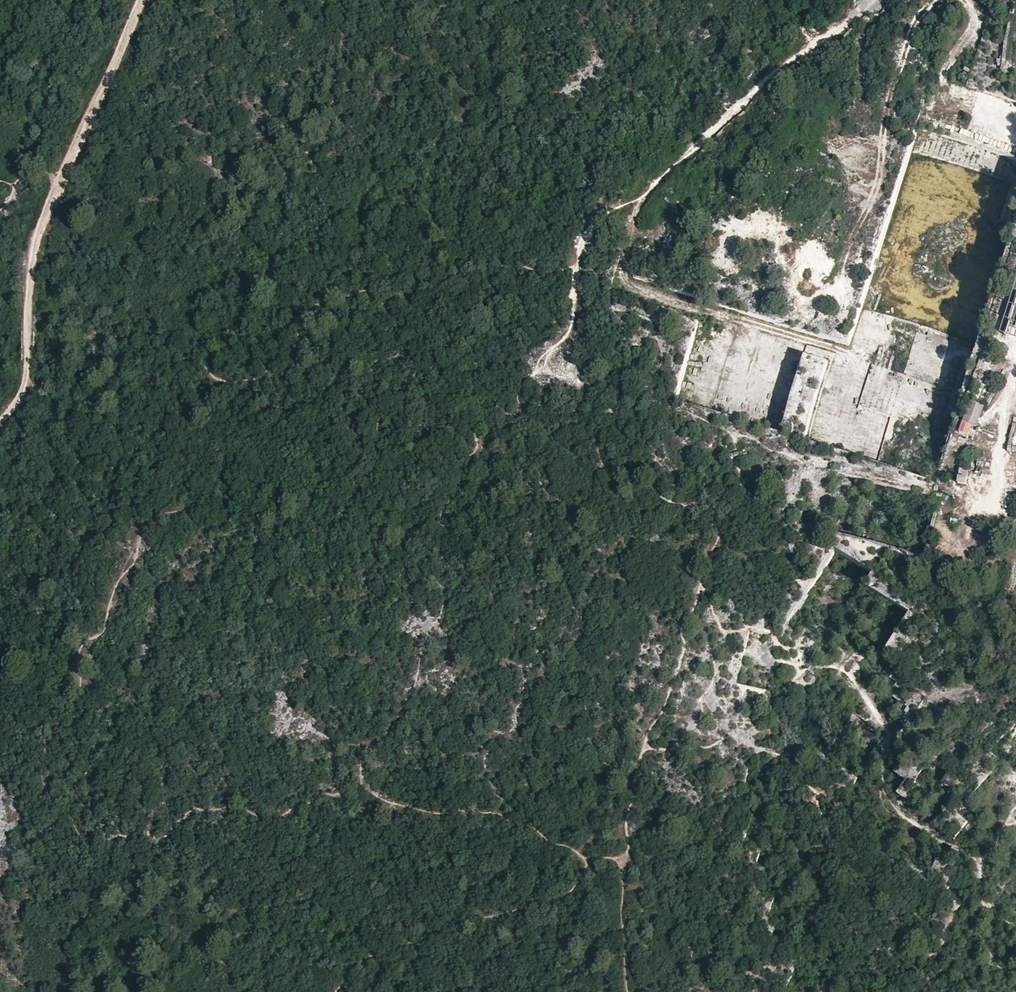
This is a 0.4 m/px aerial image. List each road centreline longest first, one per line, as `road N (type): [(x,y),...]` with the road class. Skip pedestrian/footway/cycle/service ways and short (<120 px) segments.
road 1 (track): [(0,420),(25,385),(36,236),(140,0)]

